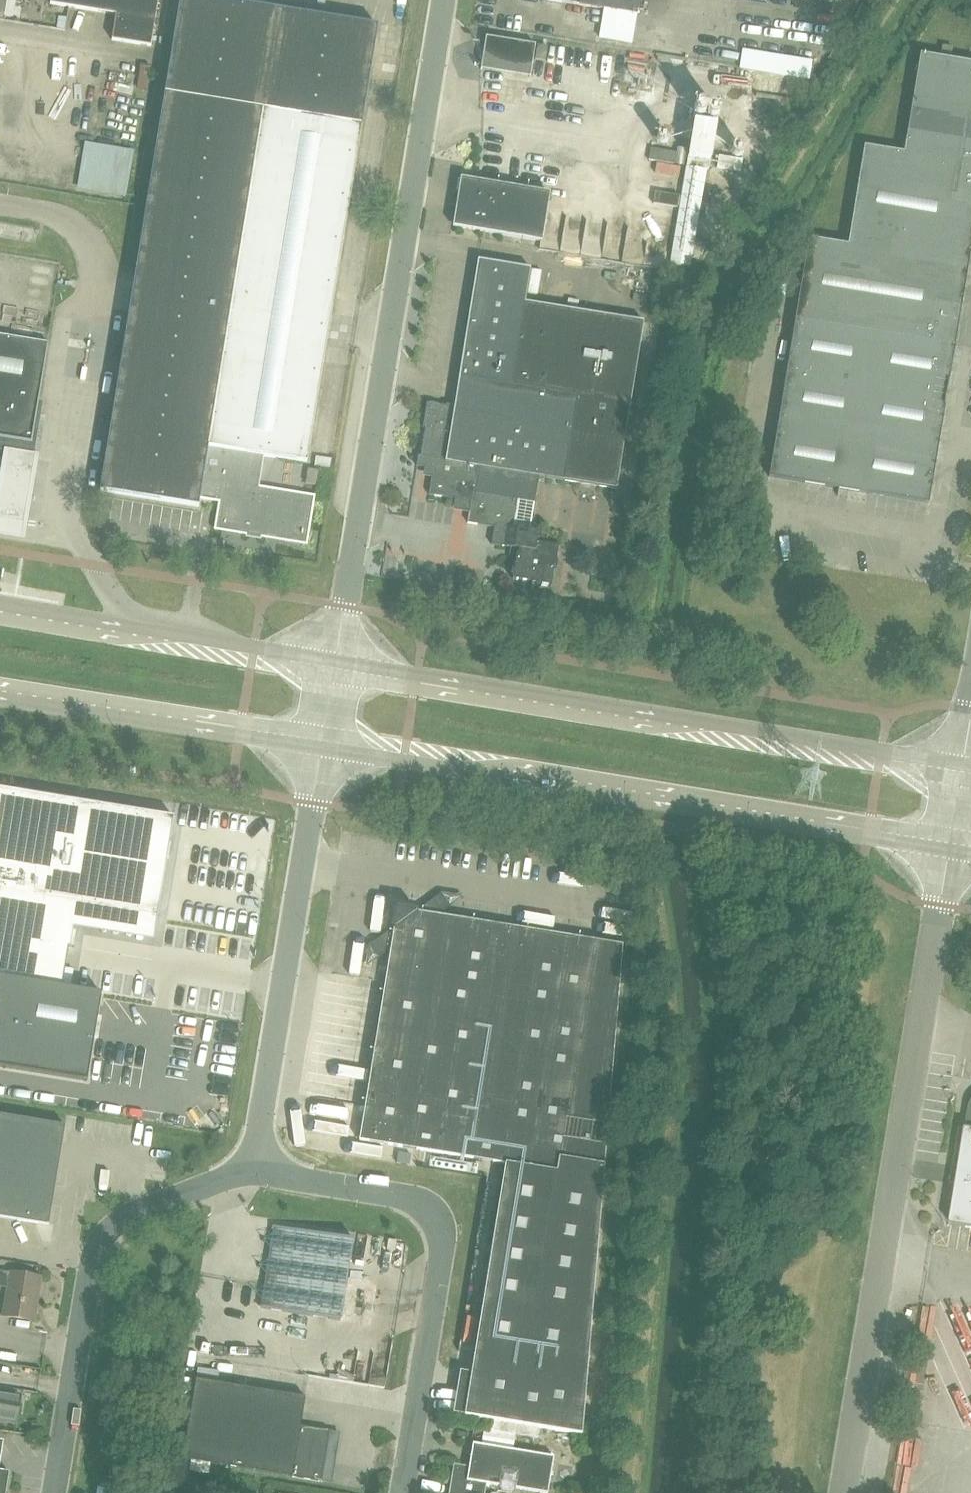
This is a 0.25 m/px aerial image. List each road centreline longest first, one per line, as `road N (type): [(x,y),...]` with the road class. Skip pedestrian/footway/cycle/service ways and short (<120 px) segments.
road 1 (unclassified): [(336,663),(445,0)]
road 2 (unclassified): [(844,1492),(949,851)]
road 3 (secondary): [(964,765),(336,663)]
road 4 (secondary): [(322,750),(949,851)]
road 5 (unclassified): [(248,1159),(272,1173),(419,1201),(435,1216),(442,1234),(404,1492)]
road 6 (unclassified): [(54,1492),(99,1247),(125,1218),(218,1181),(248,1159)]
road 7 (unclassified): [(248,1159),(322,750)]
road 8 (secondary): [(336,663),(0,604)]
road 9 (secondary): [(0,699),(322,750)]

